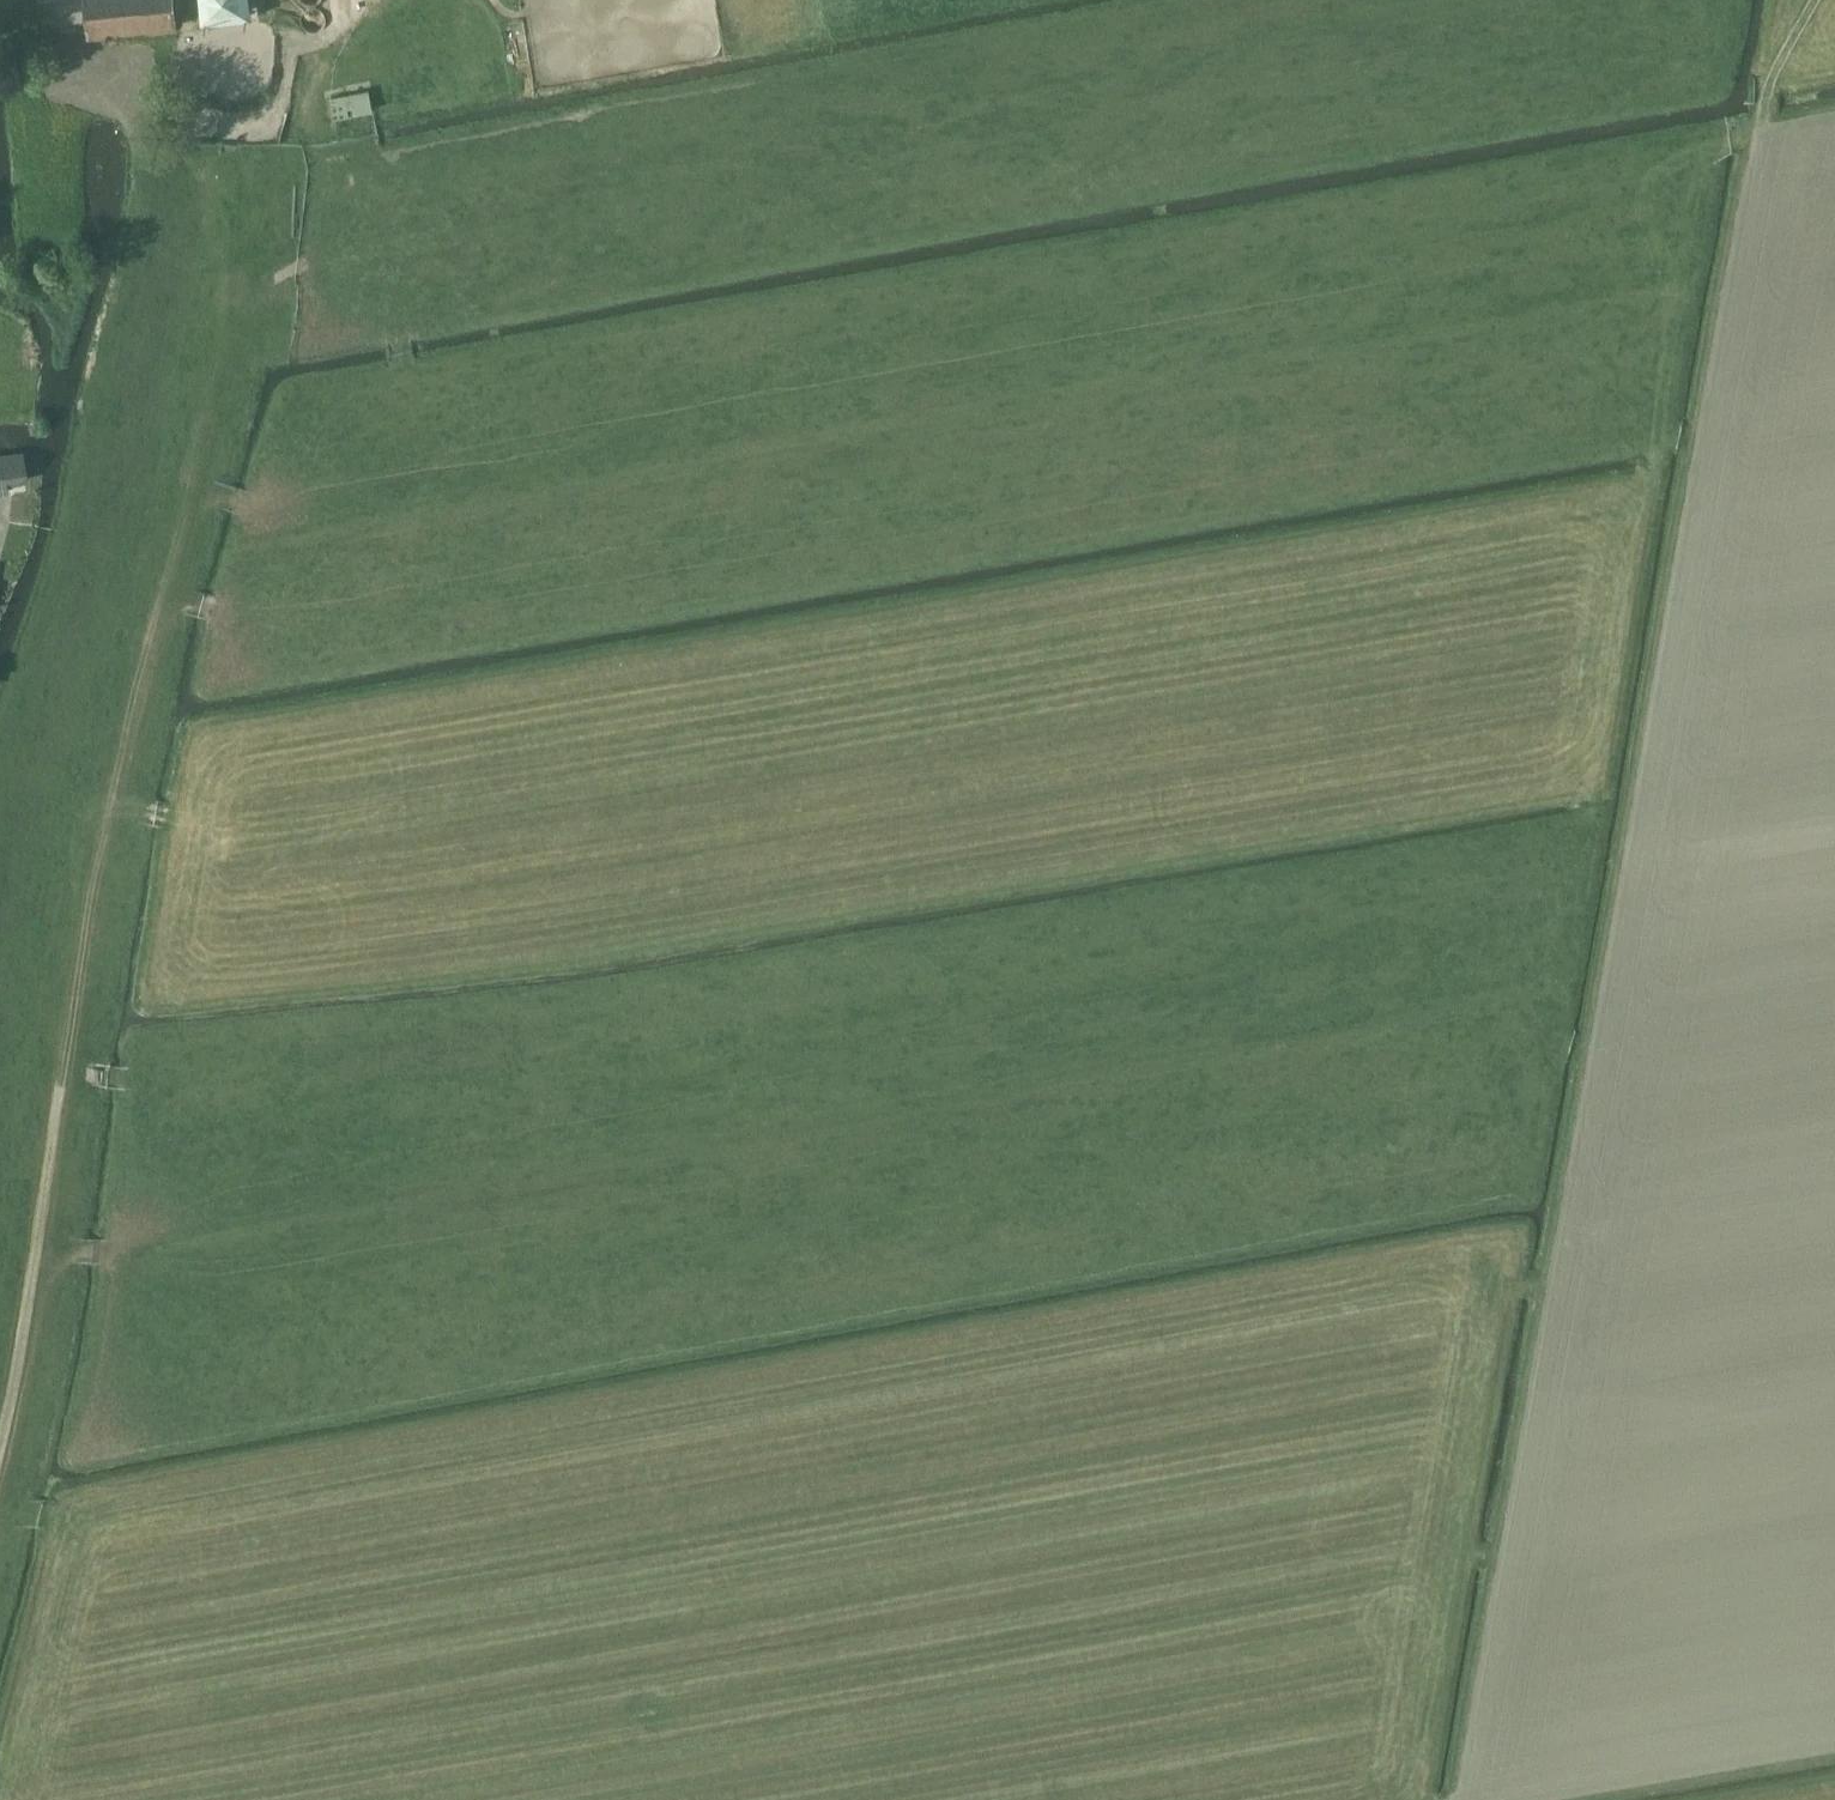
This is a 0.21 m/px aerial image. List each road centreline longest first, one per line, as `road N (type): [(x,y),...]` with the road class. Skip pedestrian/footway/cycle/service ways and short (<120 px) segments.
road 1 (track): [(165,597),(141,651),(64,1069),(28,1331),(0,1451)]
road 2 (track): [(1752,187),(1772,79),(1817,0)]

